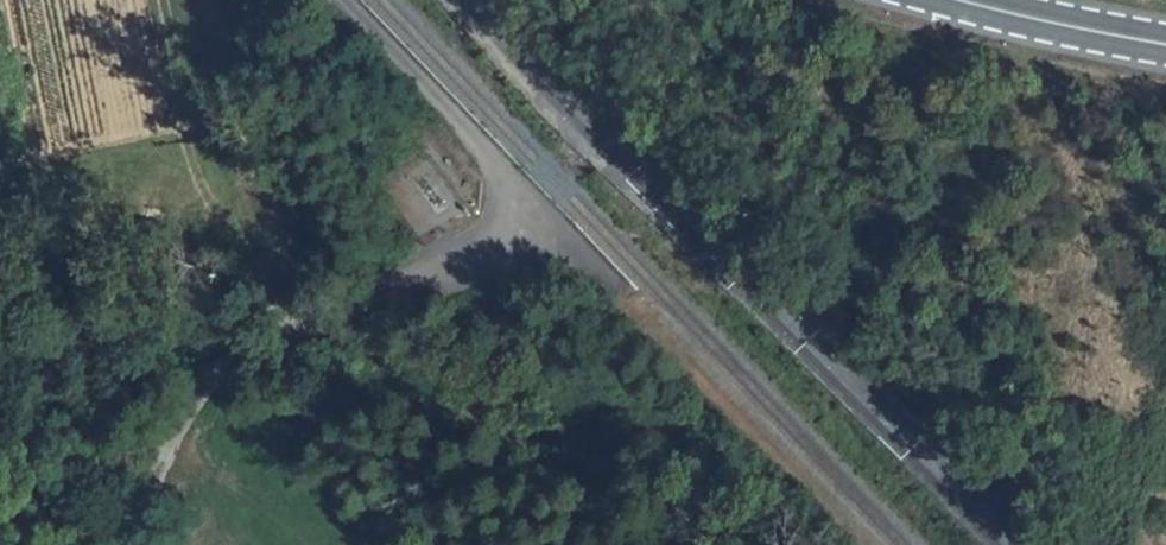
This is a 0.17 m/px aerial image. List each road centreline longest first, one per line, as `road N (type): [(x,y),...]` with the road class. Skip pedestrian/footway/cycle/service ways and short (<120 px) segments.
road 1 (unclassified): [(136,544),(167,459),(217,374),(436,262),(537,191),(594,132)]
road 2 (unclassified): [(594,132),(1007,544)]
road 3 (primary): [(932,0),(1165,49)]
road 4 (unclassified): [(463,0),(594,132)]

